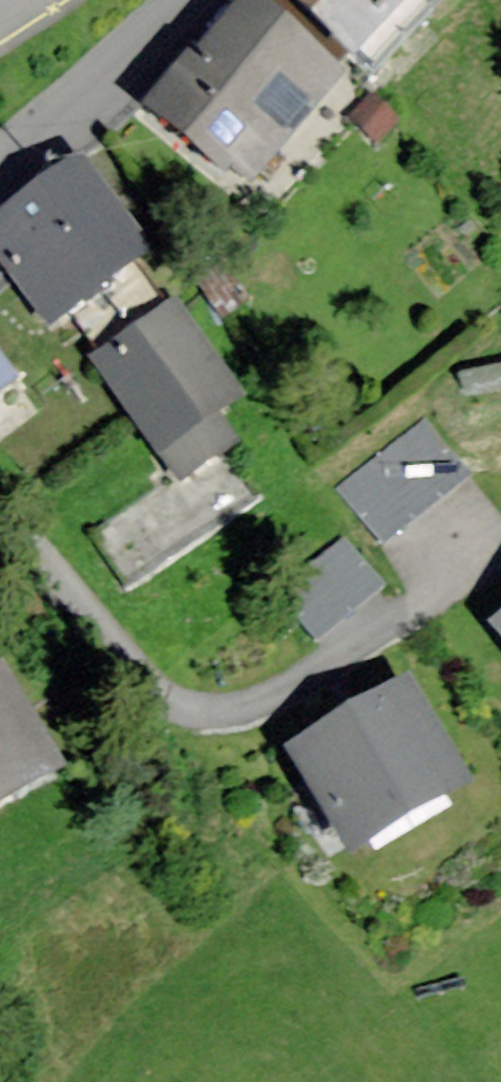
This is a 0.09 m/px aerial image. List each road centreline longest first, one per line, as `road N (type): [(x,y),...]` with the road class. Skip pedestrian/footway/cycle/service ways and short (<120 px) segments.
road 1 (residential): [(0,158),(183,0)]

